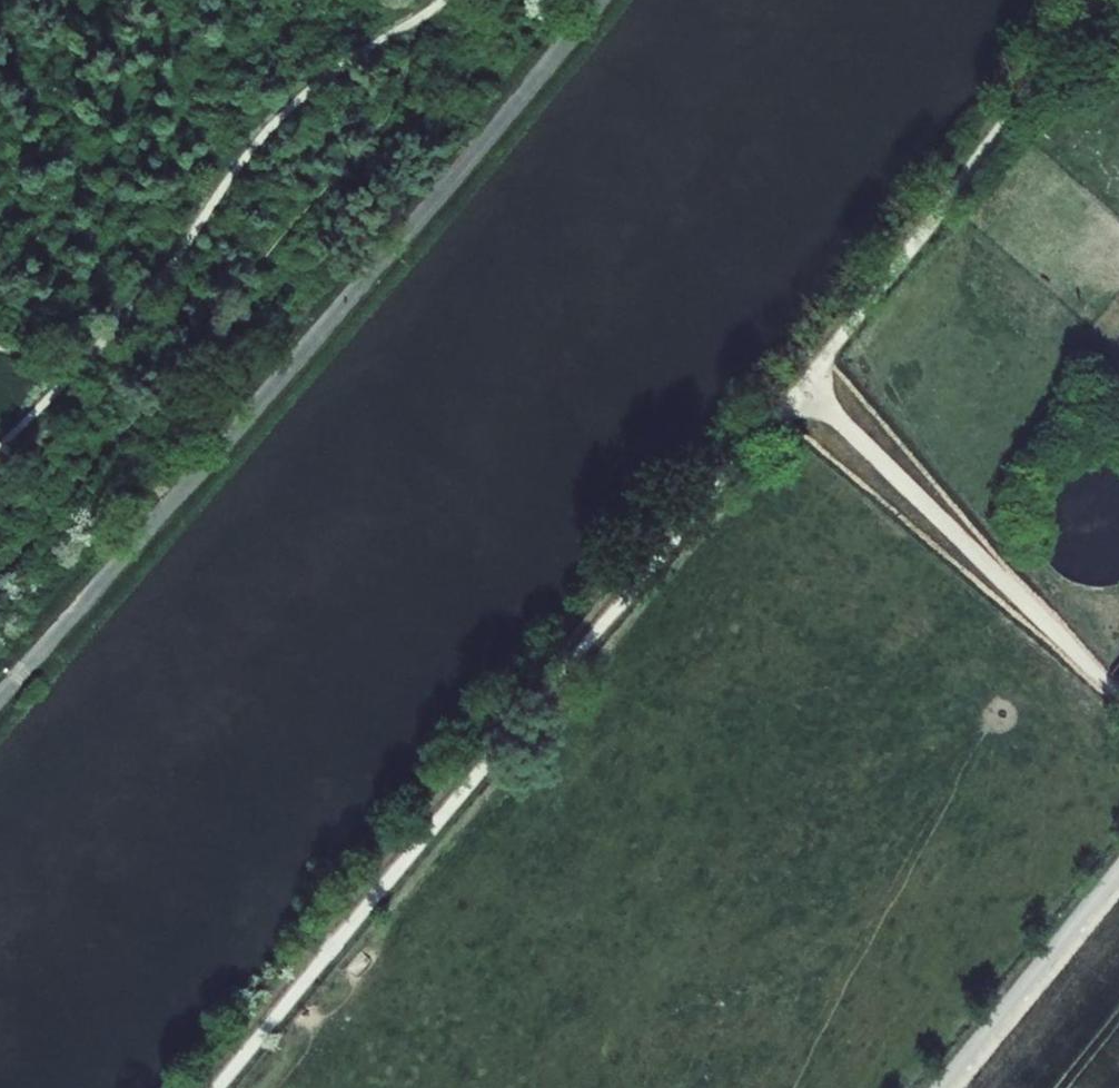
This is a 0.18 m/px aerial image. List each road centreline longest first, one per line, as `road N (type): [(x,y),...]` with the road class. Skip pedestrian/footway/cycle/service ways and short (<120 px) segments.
road 1 (residential): [(942,1087),(1118,870)]

